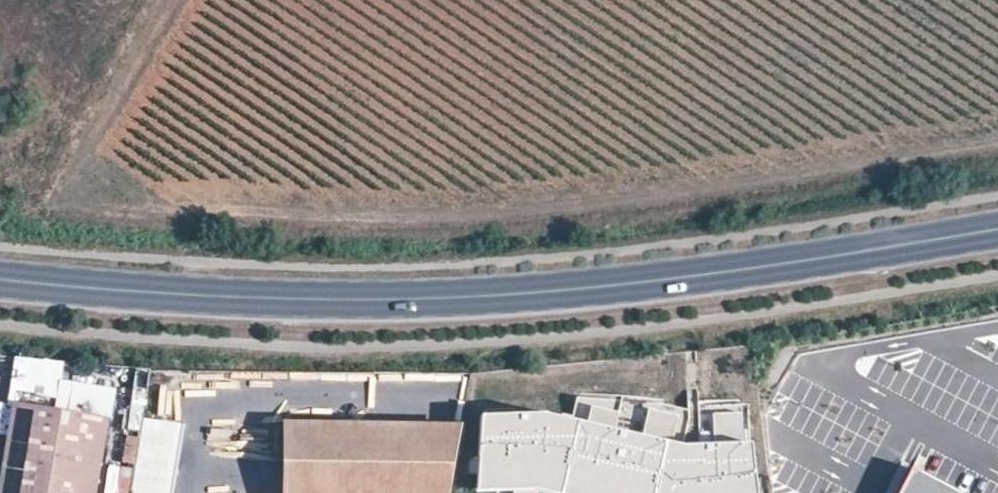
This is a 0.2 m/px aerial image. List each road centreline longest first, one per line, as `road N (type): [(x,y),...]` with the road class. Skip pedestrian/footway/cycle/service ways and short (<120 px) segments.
road 1 (primary): [(0,284),(68,296),(434,304),(997,227)]

